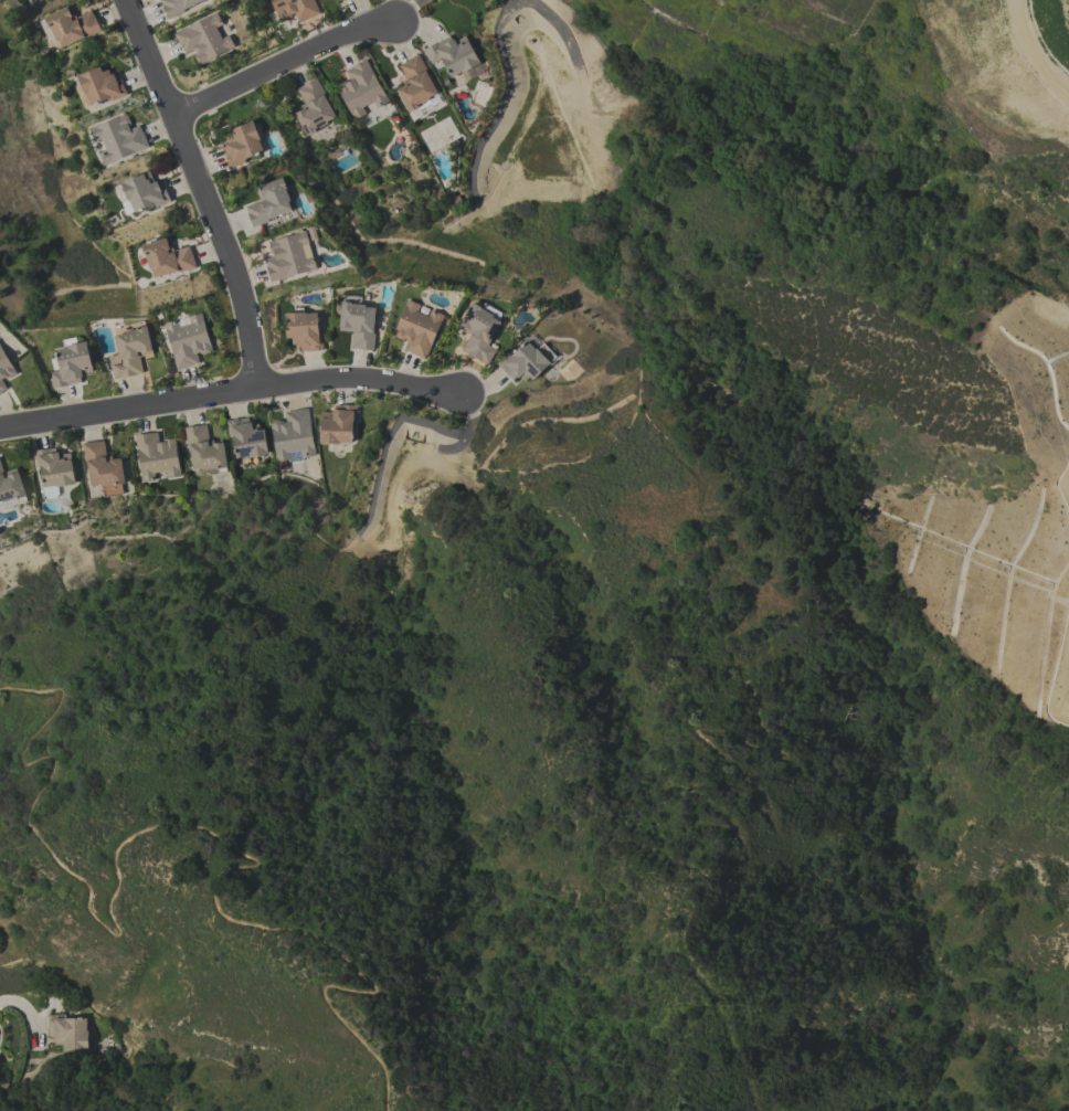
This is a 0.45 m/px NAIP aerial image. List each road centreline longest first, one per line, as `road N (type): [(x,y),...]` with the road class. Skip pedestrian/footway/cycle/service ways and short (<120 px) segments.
road 1 (residential): [(0,430),(327,379),(462,395)]
road 2 (residential): [(258,389),(234,265),(125,0)]
road 3 (residential): [(174,115),(348,34),(394,24)]

